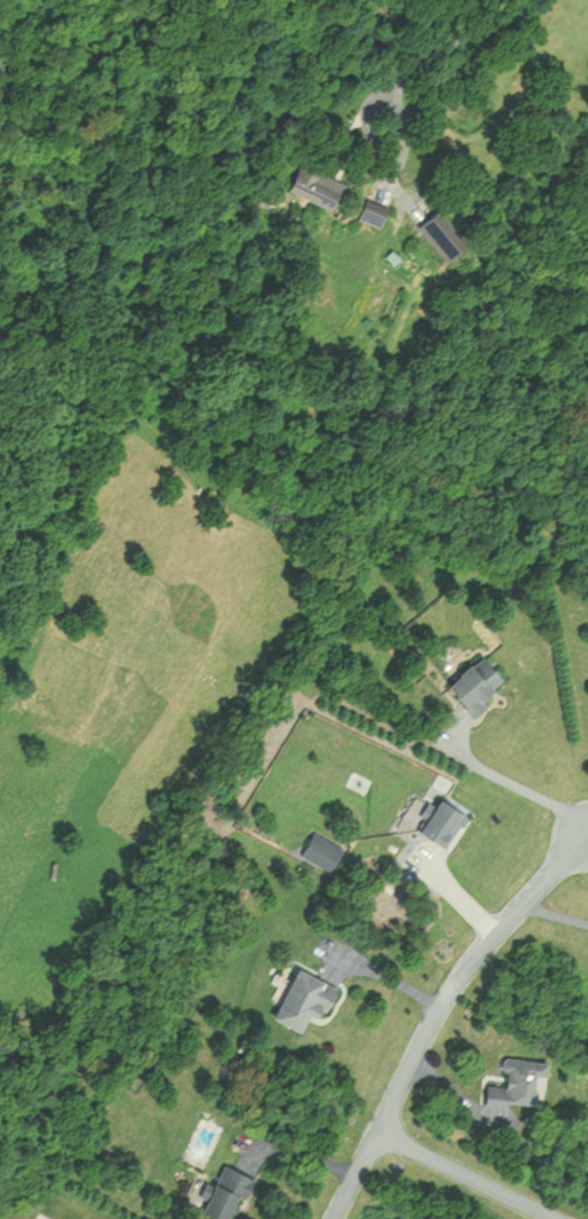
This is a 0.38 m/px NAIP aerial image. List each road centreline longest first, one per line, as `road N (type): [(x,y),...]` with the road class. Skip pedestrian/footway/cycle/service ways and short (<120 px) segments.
road 1 (residential): [(333,1218),(440,1008),(587,834)]
road 2 (residential): [(563,1218),(376,1128)]

